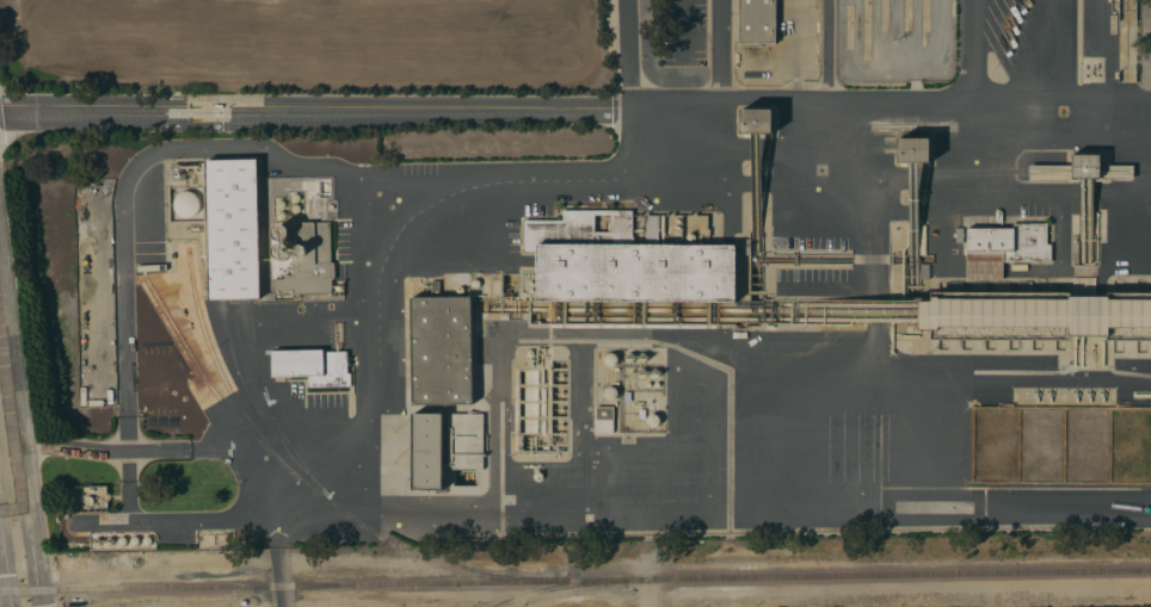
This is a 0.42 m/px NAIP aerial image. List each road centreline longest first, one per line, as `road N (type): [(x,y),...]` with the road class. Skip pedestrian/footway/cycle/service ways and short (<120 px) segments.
road 1 (secondary): [(29,606),(0,373)]

